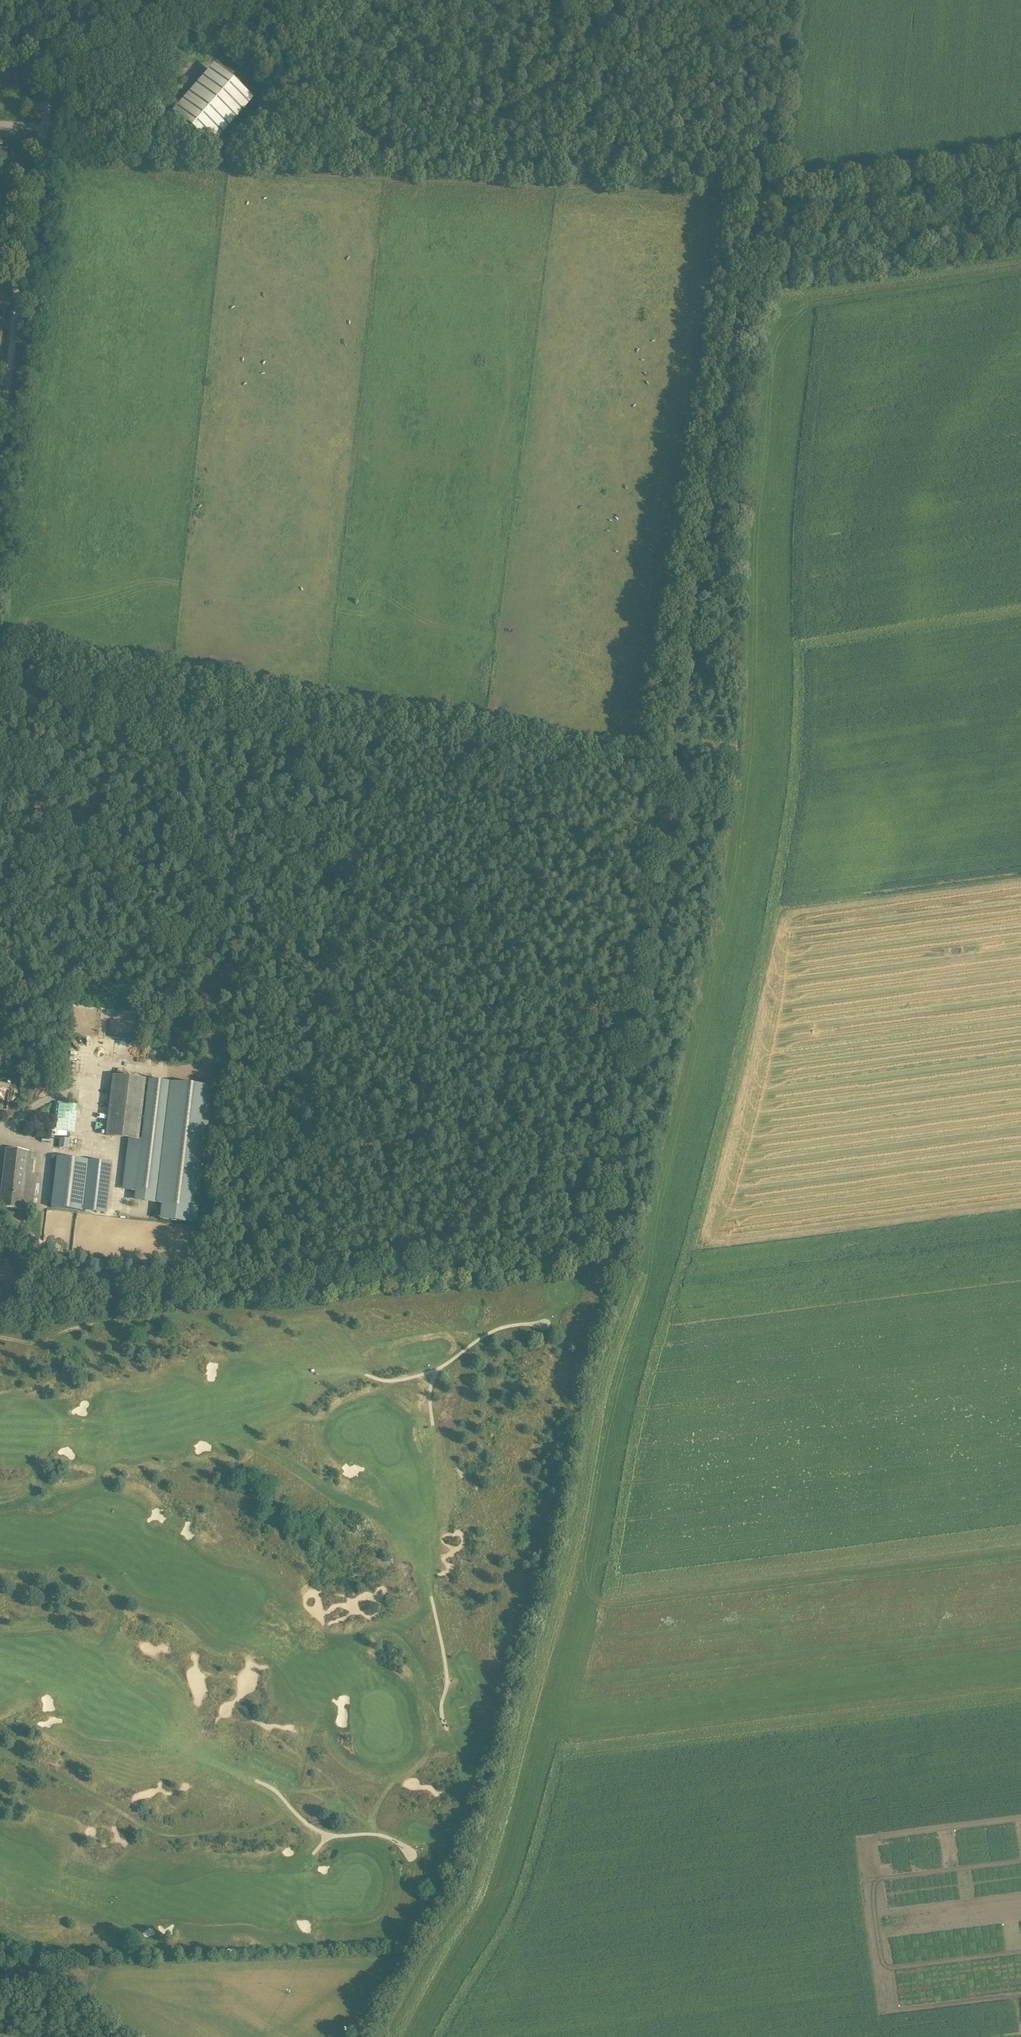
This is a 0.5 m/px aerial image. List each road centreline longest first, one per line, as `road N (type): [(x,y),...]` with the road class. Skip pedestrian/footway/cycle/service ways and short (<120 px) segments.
road 1 (track): [(764,201),(709,509),(695,663),(663,854),(665,902),(607,1284),(545,1554),(458,1851),(358,2036)]
road 2 (track): [(40,155),(713,190),(764,201)]
road 3 (track): [(490,725),(454,753),(300,729),(255,764),(201,853),(206,1054),(200,1066),(165,1070)]
road 4 (track): [(0,1753),(53,1774),(155,1834),(252,1828),(284,1816),(332,1838),(370,1835),(409,1848)]
road 5 (track): [(50,1340),(75,1328),(154,1317),(426,1299),(437,1305),(443,1335)]
road 6 (track): [(40,155),(0,442)]
road 7 (track): [(380,1837),(375,1814),(399,1773),(447,1735),(445,1667),(428,1583)]
road 8 (track): [(1020,173),(818,203),(764,201)]
road 9 (track): [(286,0),(207,32),(65,67)]
road 10 (track): [(201,853),(201,740),(217,680)]
road 11 (track): [(301,1819),(289,1806),(297,1792),(403,1769)]
road 12 (track): [(0,1337),(85,1345),(102,1383)]

